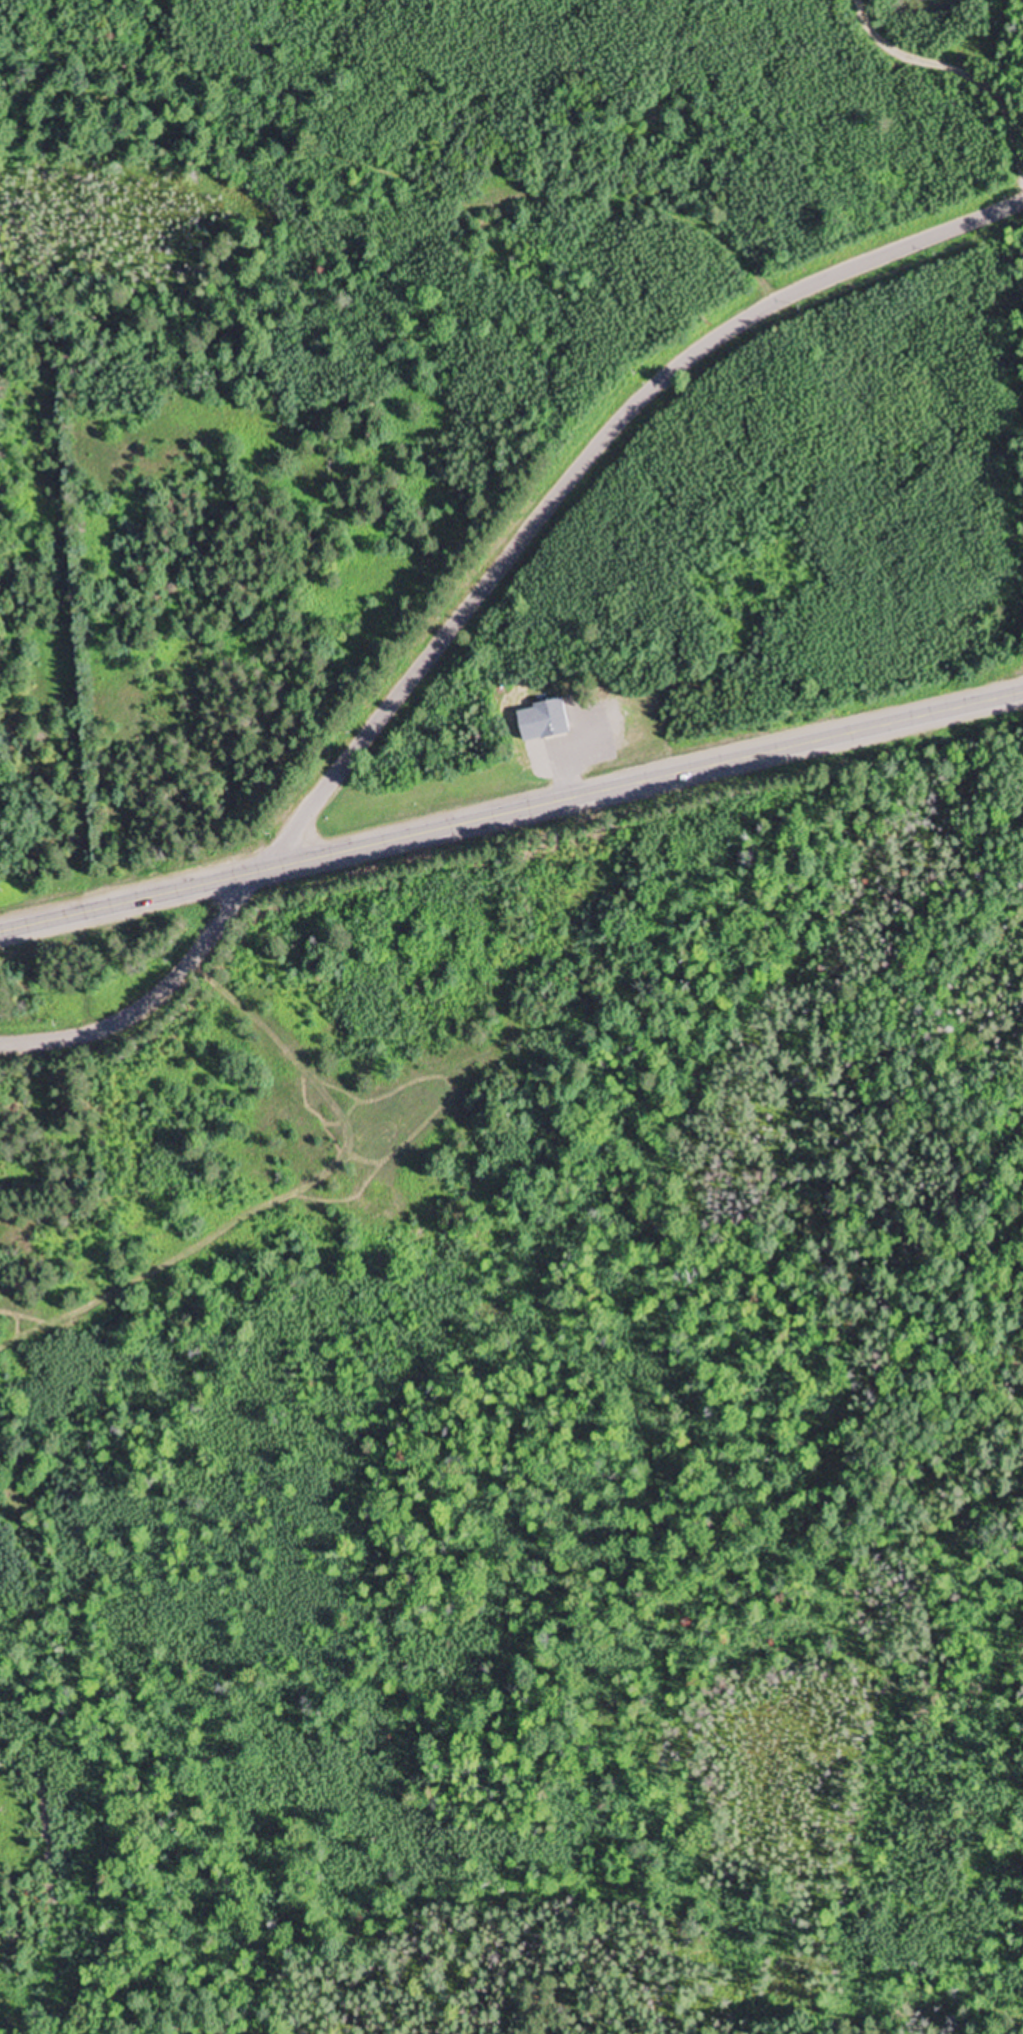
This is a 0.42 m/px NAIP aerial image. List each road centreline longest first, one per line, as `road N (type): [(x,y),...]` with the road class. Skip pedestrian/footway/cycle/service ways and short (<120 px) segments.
road 1 (residential): [(0,1043),(83,1034),(159,995),(586,462),(689,360),(823,281),(1022,204)]
road 2 (secondary): [(1022,695),(0,933)]
road 3 (track): [(1022,187),(982,97),(903,44),(881,0)]

